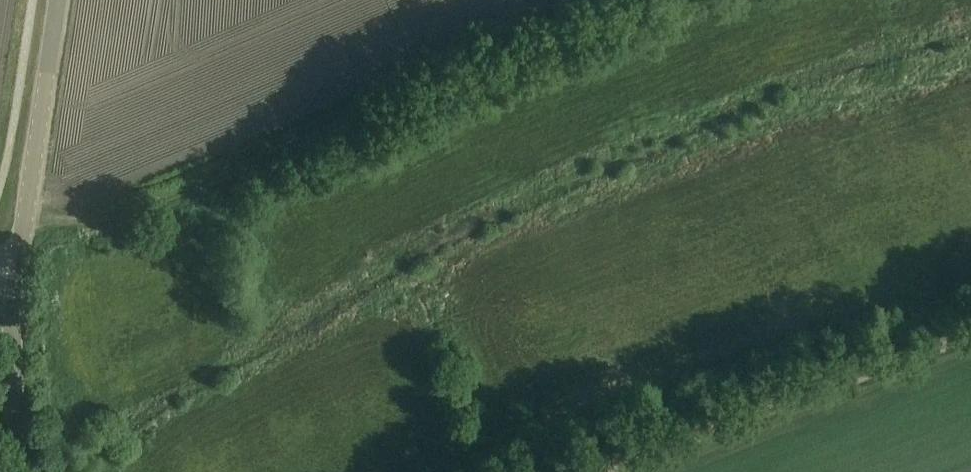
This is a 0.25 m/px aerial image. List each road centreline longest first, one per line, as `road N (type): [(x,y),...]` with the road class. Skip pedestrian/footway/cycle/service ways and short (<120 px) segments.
road 1 (track): [(24,224),(123,216),(643,0)]
road 2 (track): [(590,471),(970,337)]
road 3 (tertiary): [(17,274),(60,0)]
road 4 (tertiary): [(32,471),(10,362),(17,274)]

